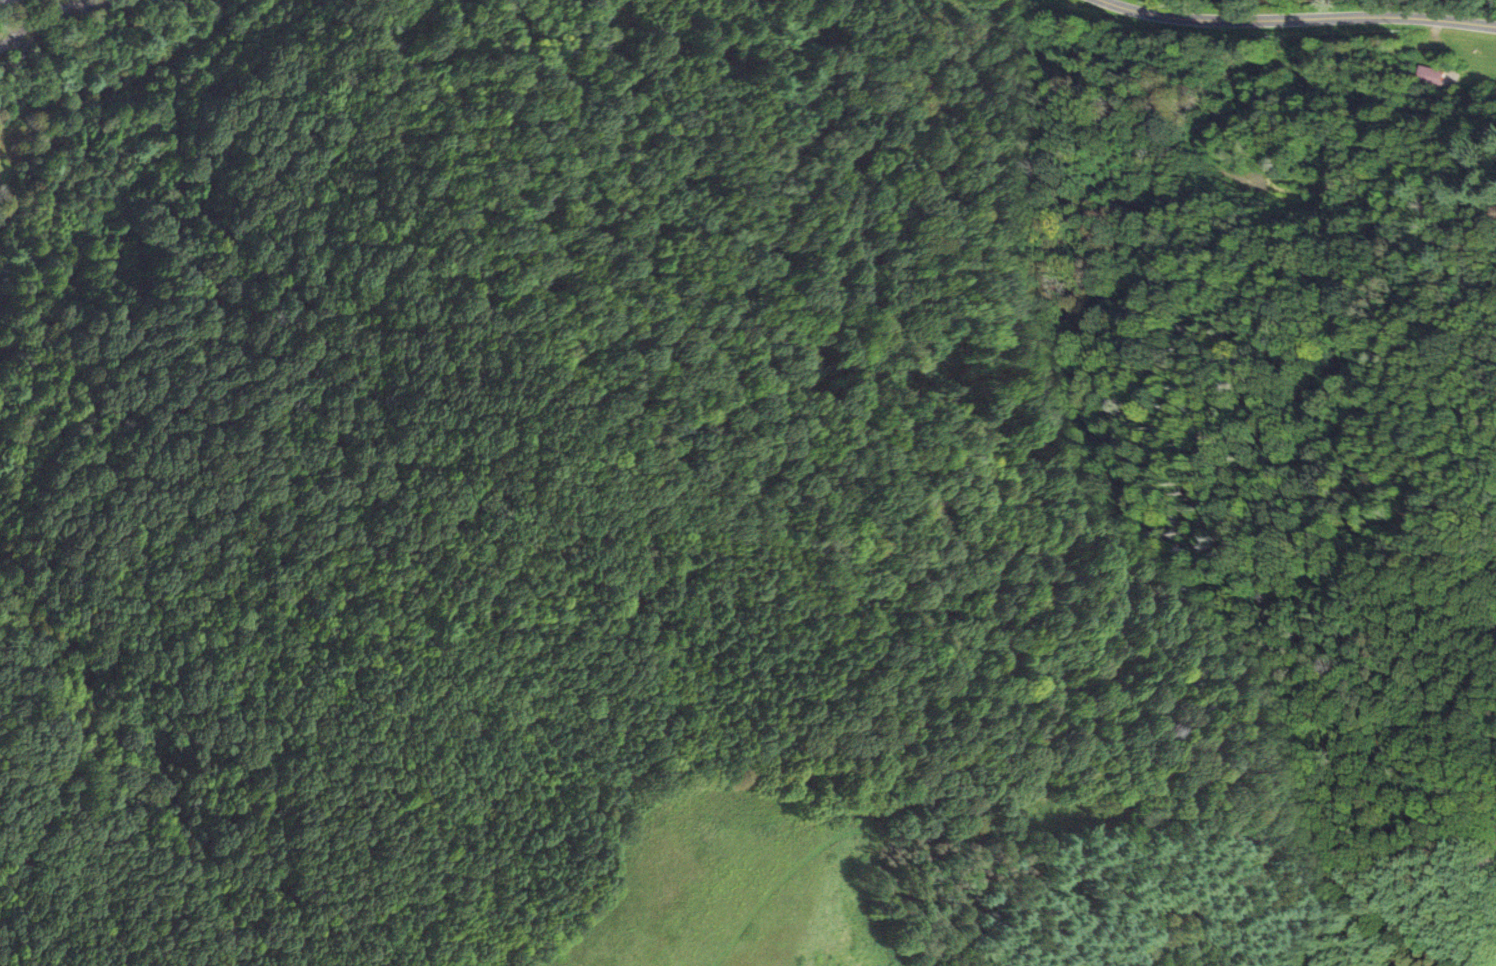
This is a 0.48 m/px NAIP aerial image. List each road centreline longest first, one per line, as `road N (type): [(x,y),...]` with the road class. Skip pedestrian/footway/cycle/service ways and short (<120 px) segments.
road 1 (tertiary): [(1107,0),(1163,16),(1393,14),(1495,26)]

